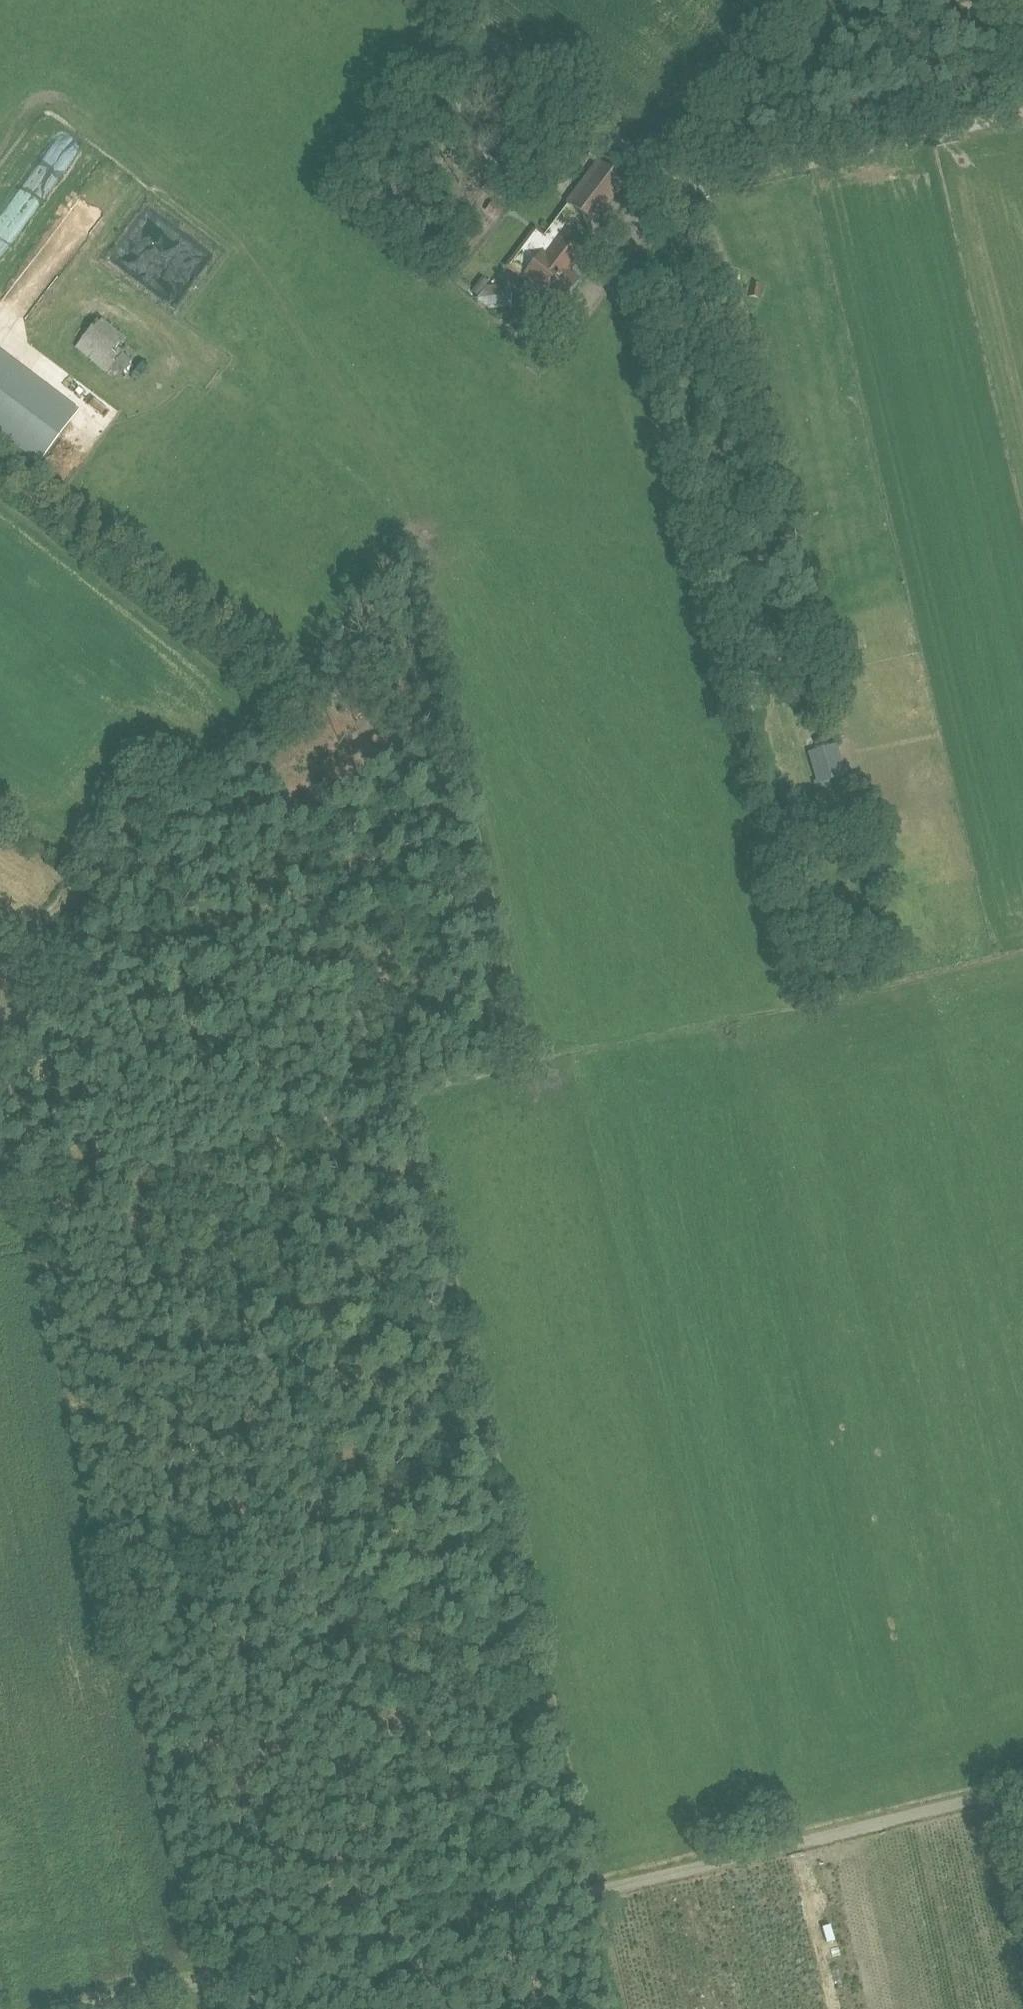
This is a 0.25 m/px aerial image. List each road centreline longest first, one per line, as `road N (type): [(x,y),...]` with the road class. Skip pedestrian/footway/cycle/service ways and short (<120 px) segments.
road 1 (track): [(1022,1788),(83,2008)]
road 2 (track): [(432,0),(638,165),(689,194),(1022,116)]

